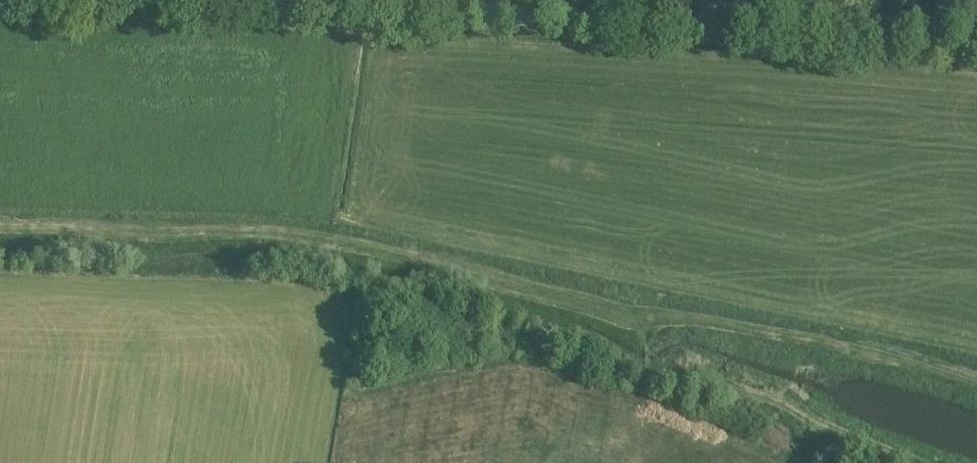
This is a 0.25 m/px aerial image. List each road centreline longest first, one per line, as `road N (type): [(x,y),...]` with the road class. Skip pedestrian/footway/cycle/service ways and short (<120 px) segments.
road 1 (unclassified): [(237,0),(976,43)]

